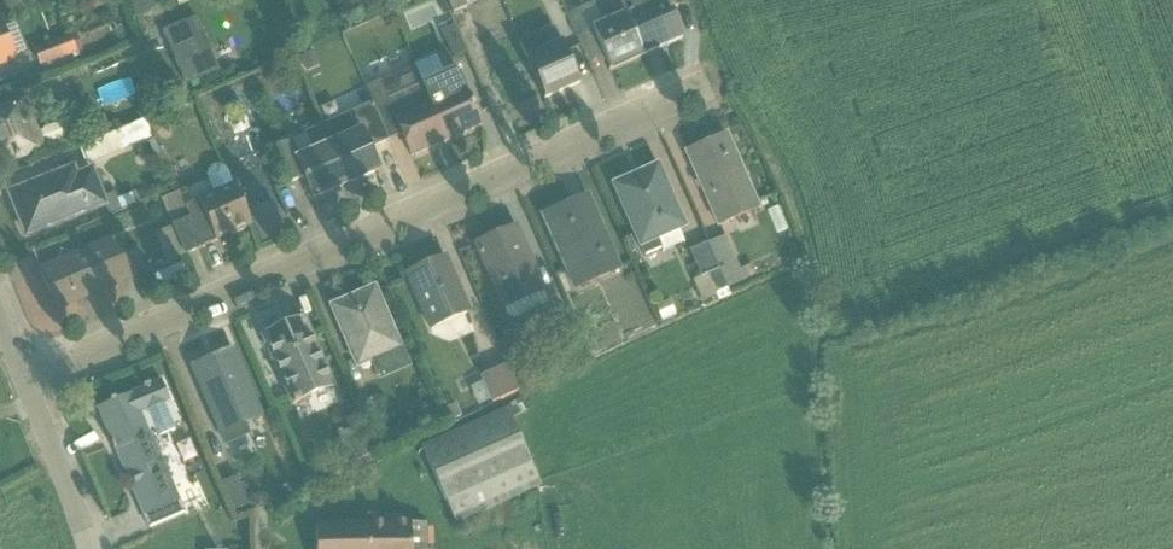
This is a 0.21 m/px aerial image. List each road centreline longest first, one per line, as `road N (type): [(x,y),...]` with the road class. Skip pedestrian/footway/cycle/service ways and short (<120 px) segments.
road 1 (residential): [(28,379),(707,82)]
road 2 (residential): [(28,379),(85,548)]

